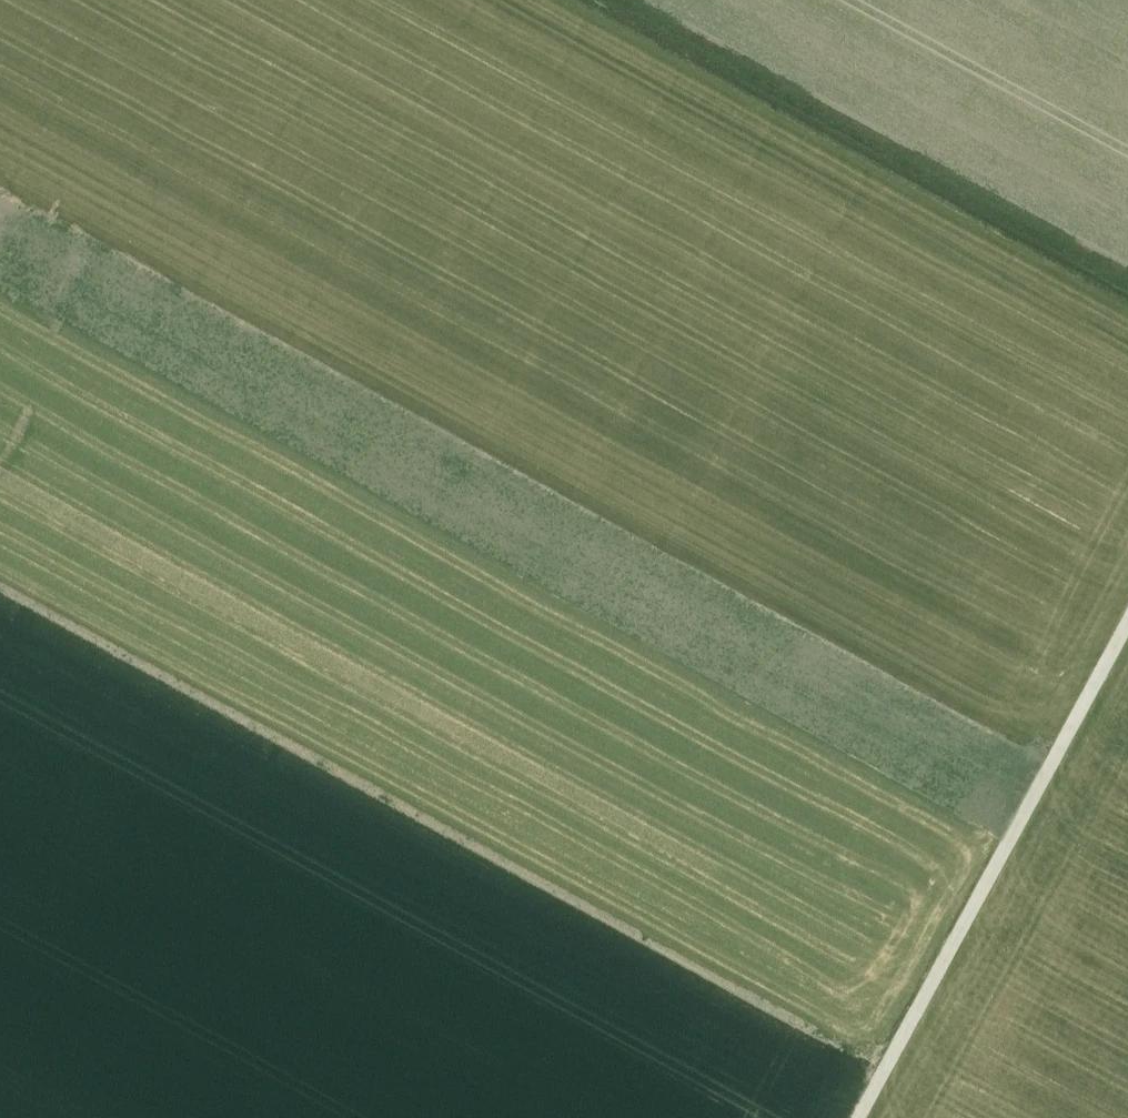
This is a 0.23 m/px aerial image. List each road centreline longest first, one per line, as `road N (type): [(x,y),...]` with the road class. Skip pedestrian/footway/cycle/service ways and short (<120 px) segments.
road 1 (track): [(1127,621),(858,1117)]

